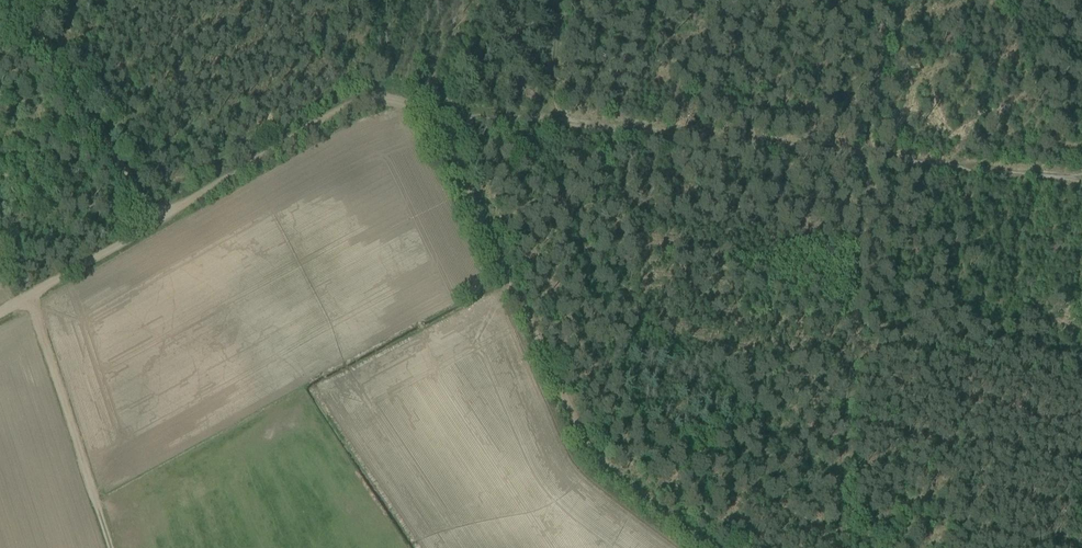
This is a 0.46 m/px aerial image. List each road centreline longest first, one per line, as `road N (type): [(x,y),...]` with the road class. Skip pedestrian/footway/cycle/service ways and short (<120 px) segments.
road 1 (track): [(427,111),(588,445),(606,469),(712,547)]
road 2 (track): [(546,121),(867,153)]
road 3 (track): [(29,296),(112,547)]
road 4 (track): [(157,220),(327,117),(388,99)]
road 5 (track): [(20,0),(157,220)]
road 6 (track): [(867,153),(1081,177)]
road 7 (track): [(0,313),(157,220)]
road 8 (track): [(883,0),(871,153)]
road 9 (track): [(562,0),(546,121)]
road 10 (track): [(427,111),(546,121)]

